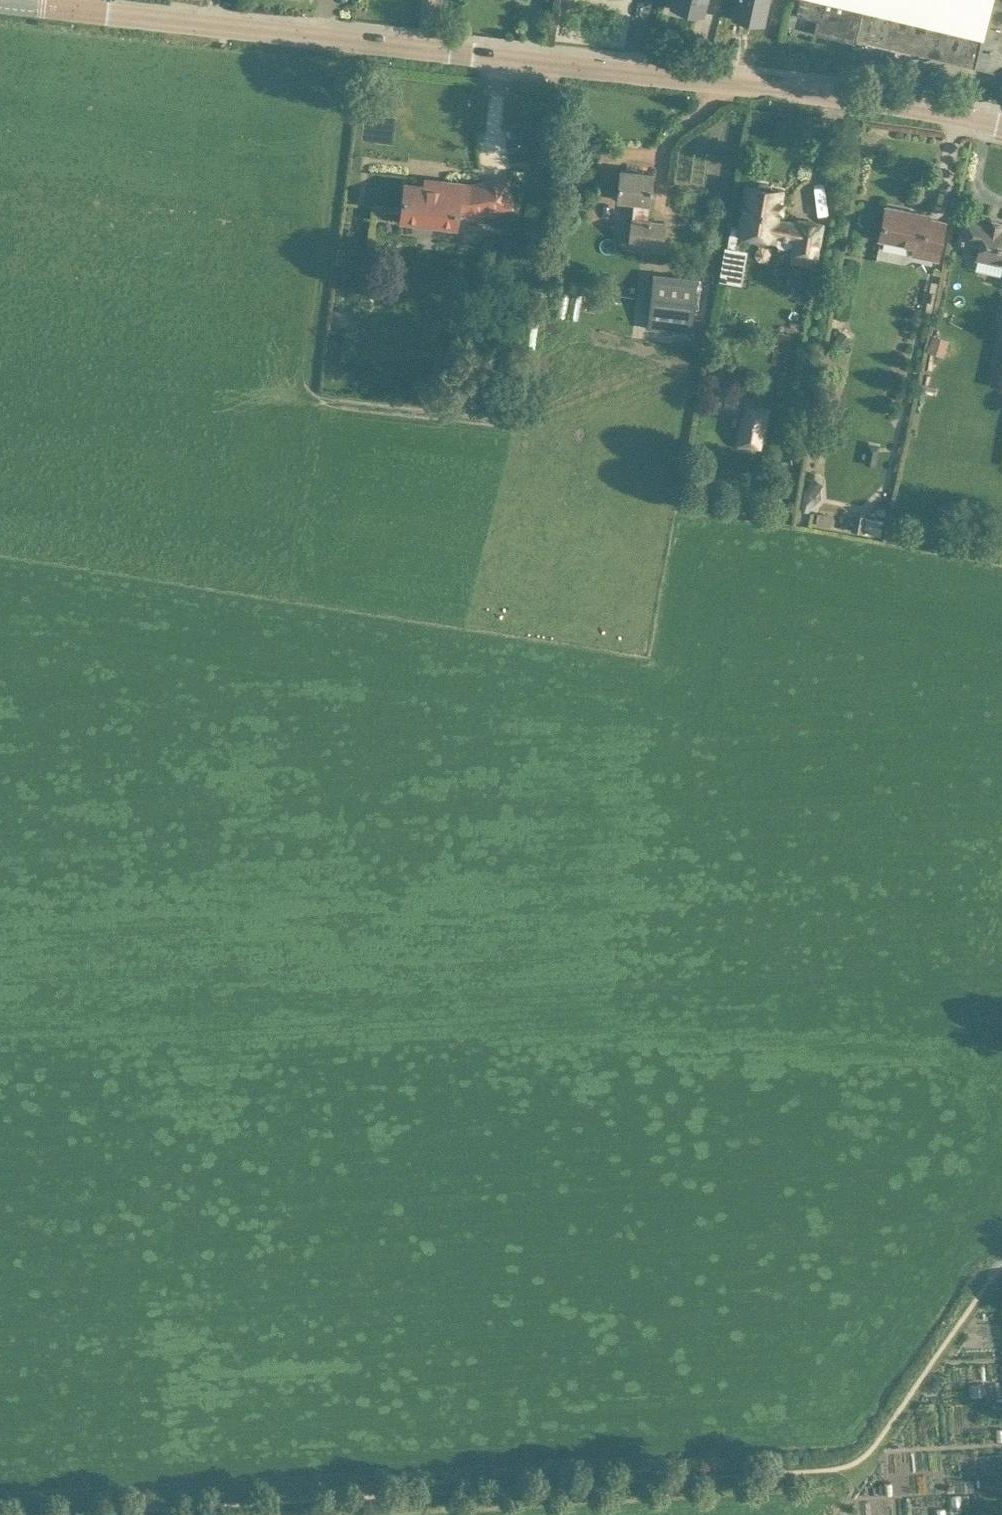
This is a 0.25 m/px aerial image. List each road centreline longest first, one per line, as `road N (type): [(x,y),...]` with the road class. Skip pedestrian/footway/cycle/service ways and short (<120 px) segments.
road 1 (tertiary): [(1001,125),(887,102),(0,1)]

